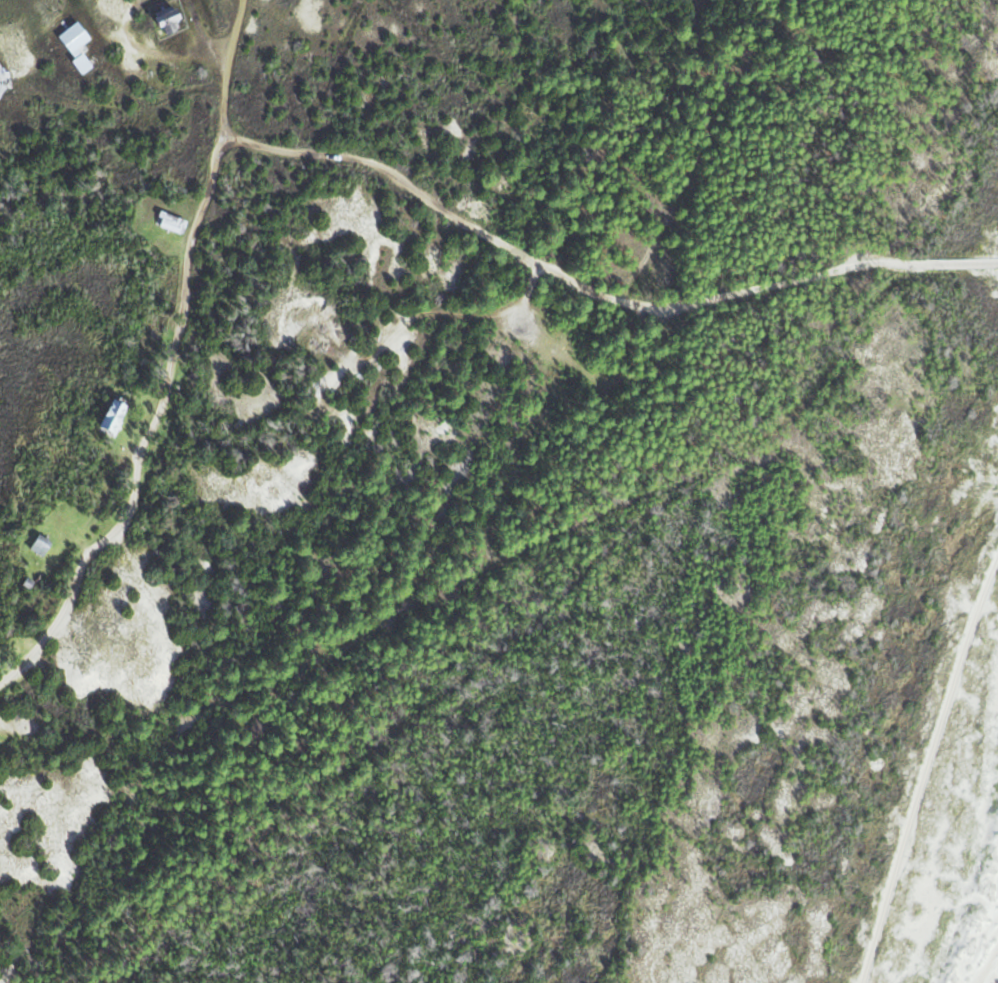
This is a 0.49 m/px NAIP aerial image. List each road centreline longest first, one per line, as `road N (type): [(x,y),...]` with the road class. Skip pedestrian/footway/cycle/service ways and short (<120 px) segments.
road 1 (track): [(22,662),(48,711),(95,730),(170,725),(285,674),(552,536),(739,461),(799,407),(870,308),(913,264)]
road 2 (track): [(219,132),(253,146),(360,159),(461,223),(598,293),(656,308),(872,260),(925,264)]
road 3 (track): [(0,681),(45,642),(86,555),(120,528),(133,501),(134,458),(165,407),(190,239),(213,172),(228,51)]
road 4 (track): [(861,982),(936,733),(997,565)]
road 5 (track): [(610,299),(664,222),(698,148),(703,106),(694,0)]
road 6 (track): [(542,264),(520,304),(506,312),(409,319),(364,364),(320,387)]
road 7 (track): [(223,100),(202,88),(86,105),(41,92)]
road 8 (track): [(138,0),(122,32),(132,53),(207,43)]

